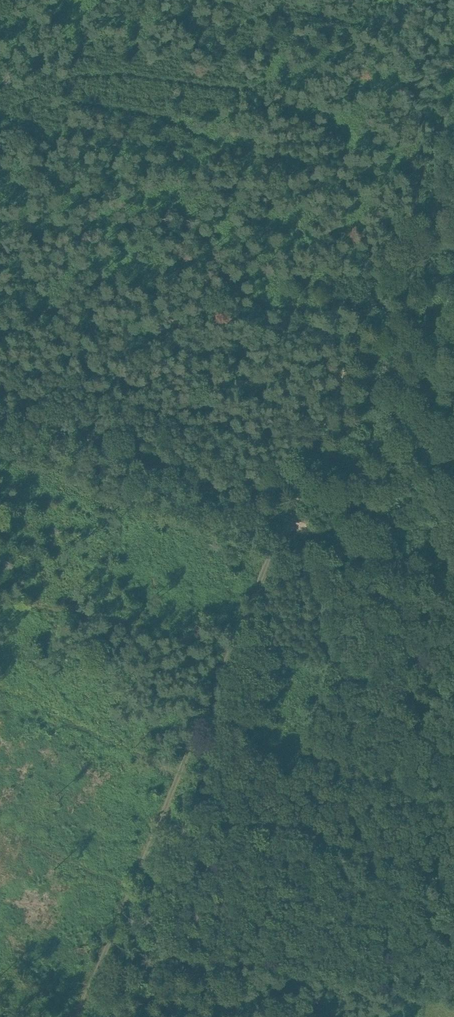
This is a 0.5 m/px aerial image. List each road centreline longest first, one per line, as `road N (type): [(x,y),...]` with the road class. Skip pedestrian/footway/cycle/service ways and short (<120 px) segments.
road 1 (track): [(292,512),(453,74)]
road 2 (track): [(135,891),(292,512)]
road 3 (track): [(292,512),(0,395)]
road 4 (track): [(0,593),(240,636)]
road 5 (track): [(119,928),(355,976)]
road 6 (track): [(453,577),(292,512)]
road 7 (track): [(81,1016),(135,891)]

